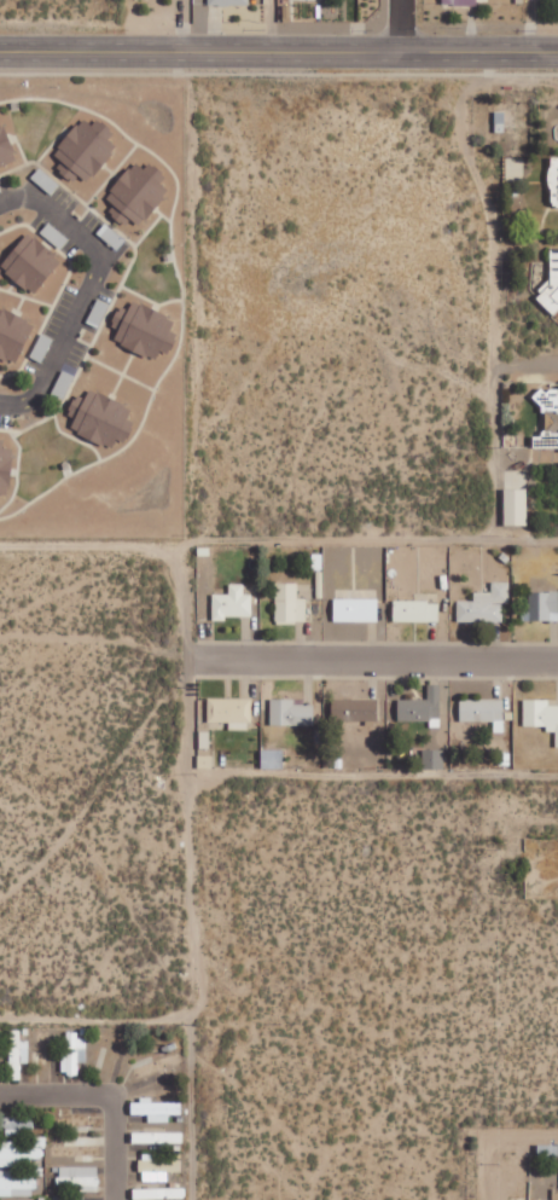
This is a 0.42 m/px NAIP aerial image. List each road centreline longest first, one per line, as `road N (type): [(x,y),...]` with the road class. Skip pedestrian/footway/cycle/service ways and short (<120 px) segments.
road 1 (residential): [(186,864),(188,56)]
road 2 (residential): [(0,56),(557,53)]
road 3 (residential): [(185,659),(557,655)]
road 4 (residential): [(0,1015),(170,1018),(187,1032),(190,1199)]
road 5 (residential): [(112,1199),(111,1095),(0,1094)]

